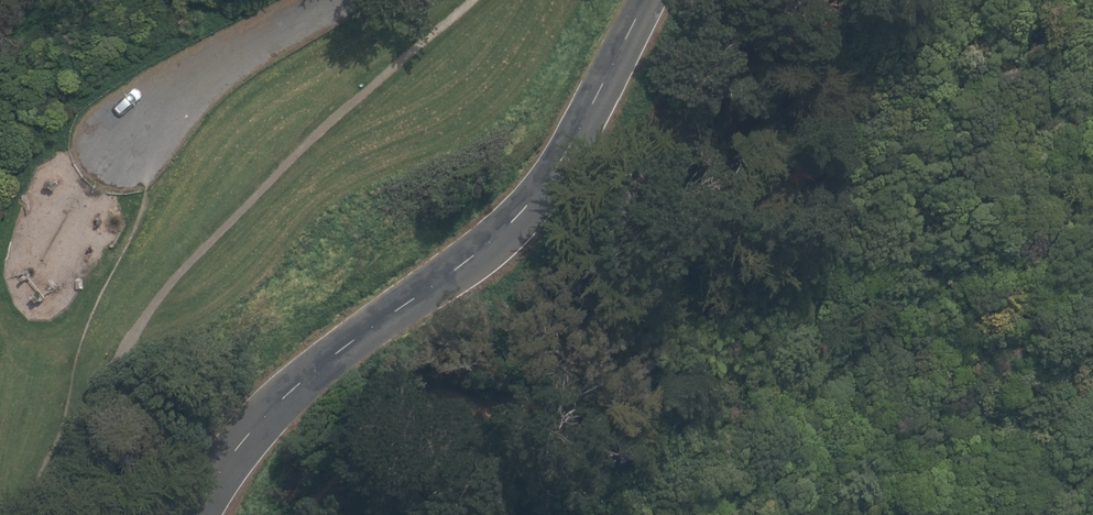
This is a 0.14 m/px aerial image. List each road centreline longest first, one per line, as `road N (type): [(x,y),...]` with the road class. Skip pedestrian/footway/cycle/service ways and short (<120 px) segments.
road 1 (residential): [(197,514),(254,435),(289,402),(576,162),(656,0)]
road 2 (tertiary): [(226,0),(665,514)]

